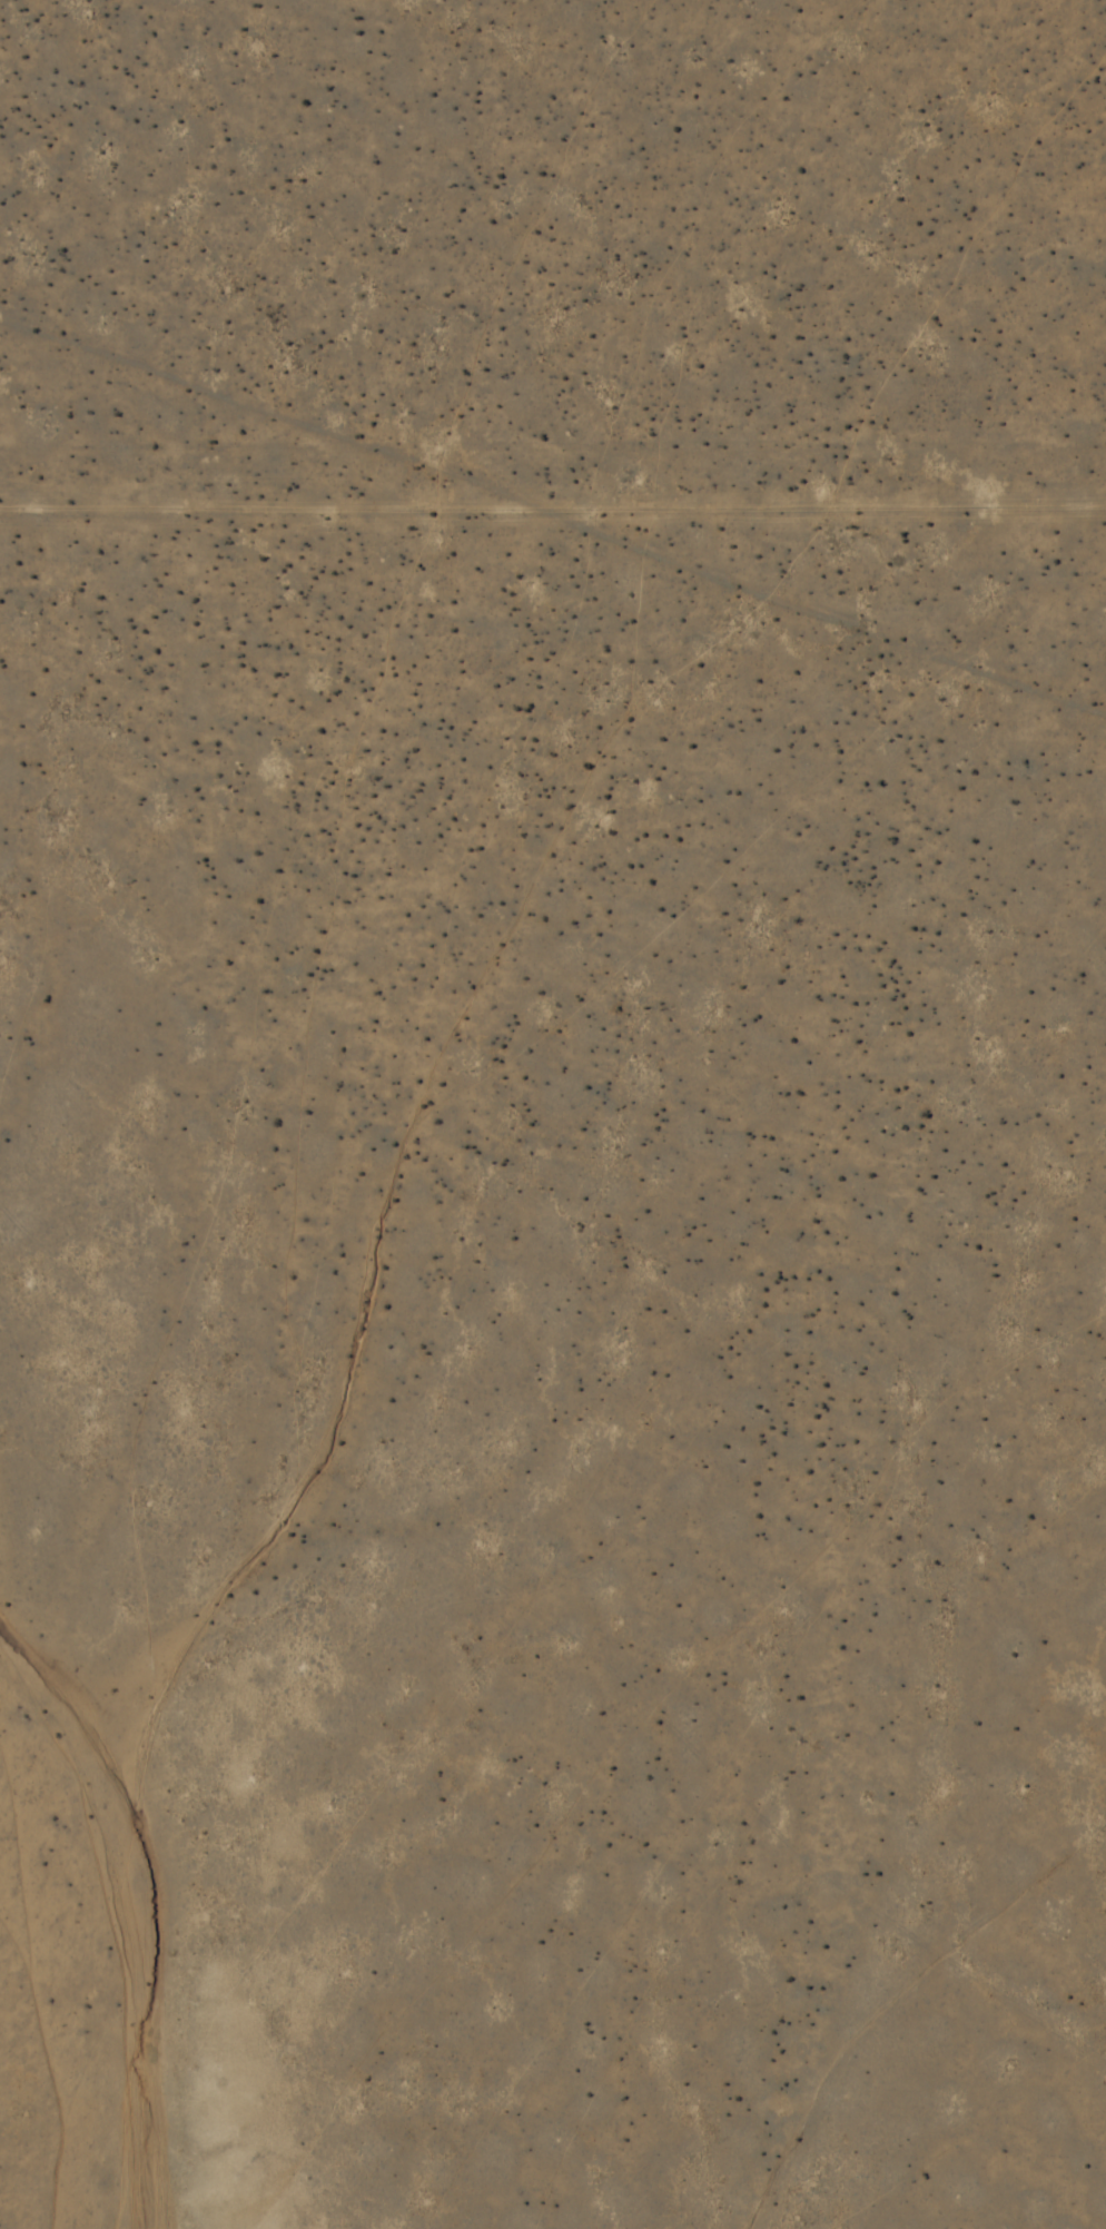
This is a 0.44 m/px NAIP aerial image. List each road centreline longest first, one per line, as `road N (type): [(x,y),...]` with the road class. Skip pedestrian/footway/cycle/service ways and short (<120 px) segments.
road 1 (residential): [(0,962),(1105,1886)]

